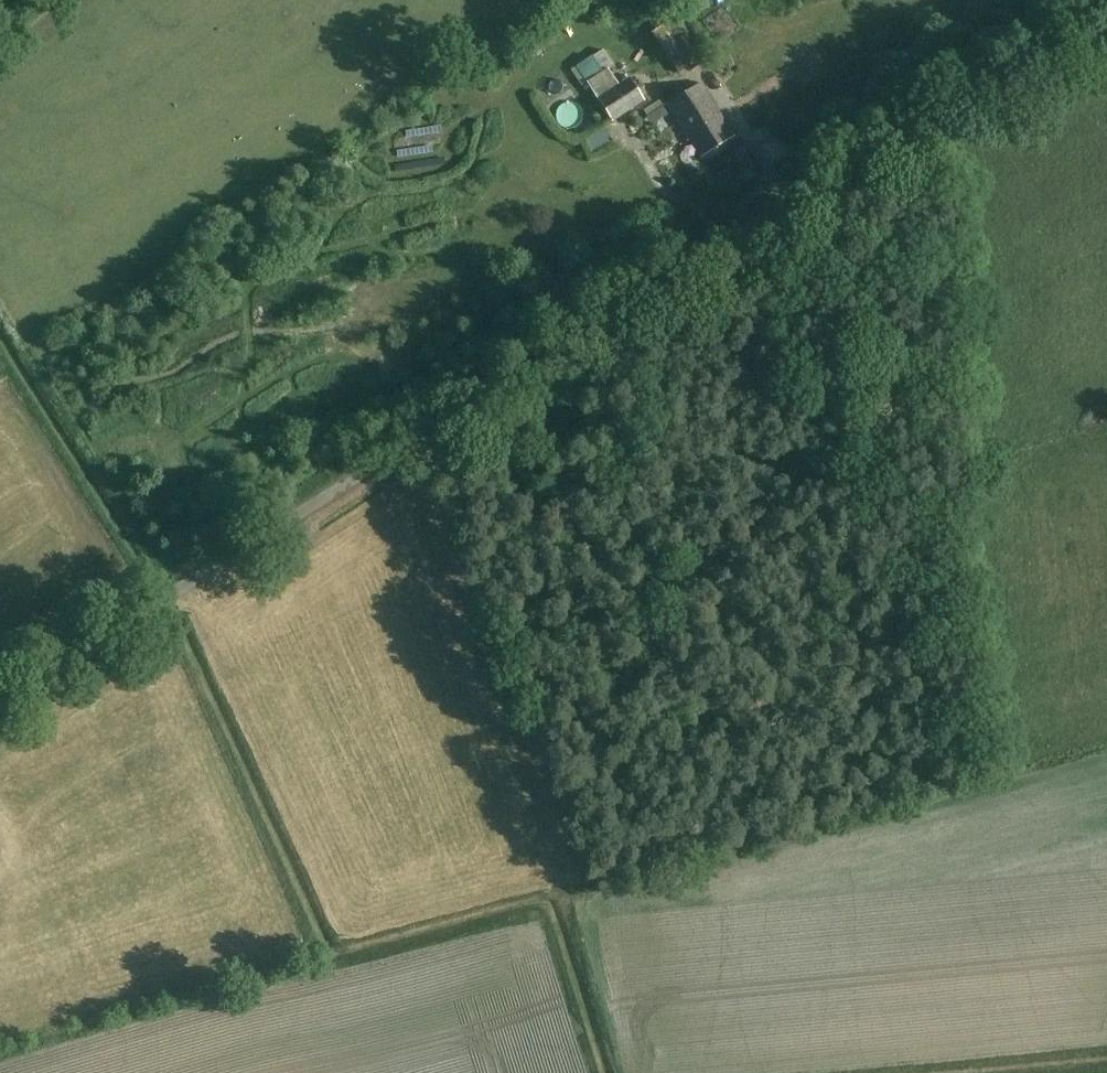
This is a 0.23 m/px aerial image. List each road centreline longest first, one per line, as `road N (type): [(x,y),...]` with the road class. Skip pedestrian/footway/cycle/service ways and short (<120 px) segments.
road 1 (unclassified): [(0,704),(1106,10)]

